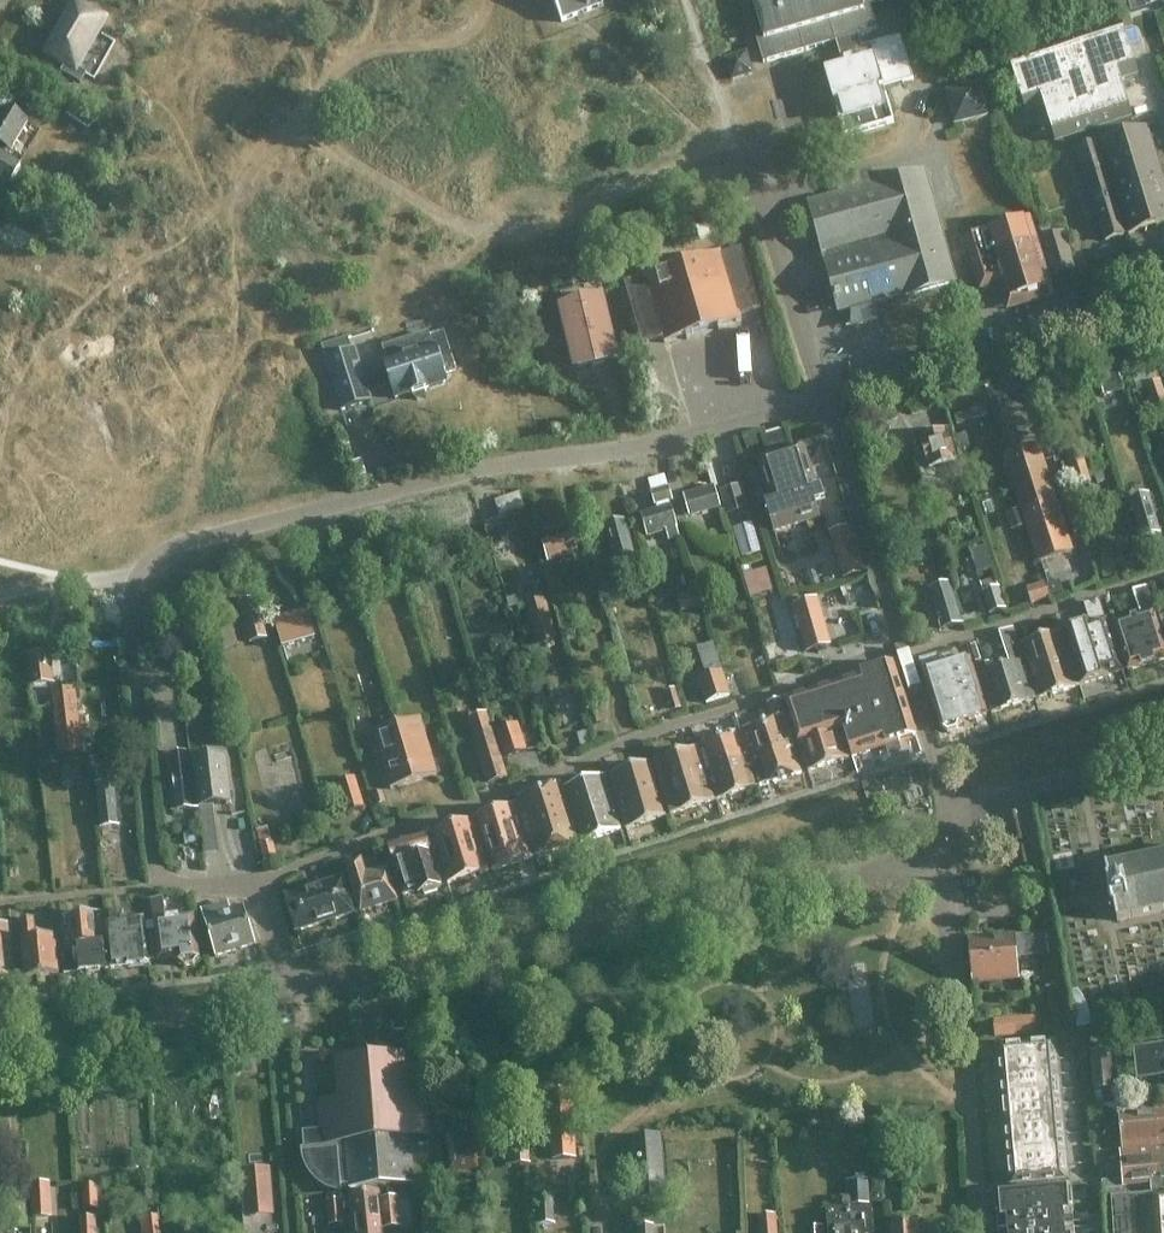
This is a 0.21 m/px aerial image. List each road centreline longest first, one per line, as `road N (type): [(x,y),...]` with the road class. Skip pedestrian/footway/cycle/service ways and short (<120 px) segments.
road 1 (unclassified): [(258,884),(188,886),(155,867),(128,589),(146,562),(204,539),(487,467),(627,453),(824,403)]
road 2 (track): [(736,152),(558,227),(464,227),(341,158),(318,133),(310,102),(363,56),(465,41),(488,0)]
road 3 (residential): [(258,884),(625,743),(902,652)]
road 4 (residential): [(290,991),(931,857)]
road 5 (residential): [(977,1232),(948,911),(931,857)]
road 6 (unclassified): [(824,403),(1163,302)]
road 7 (residential): [(0,1041),(290,991)]
road 8 (residential): [(902,652),(1163,575)]
road 9 (unclassified): [(824,403),(736,152)]
road 10 (residential): [(902,652),(824,403)]
road 11 (unclassified): [(950,820),(1163,761)]
road 12 (residential): [(950,820),(902,652)]

